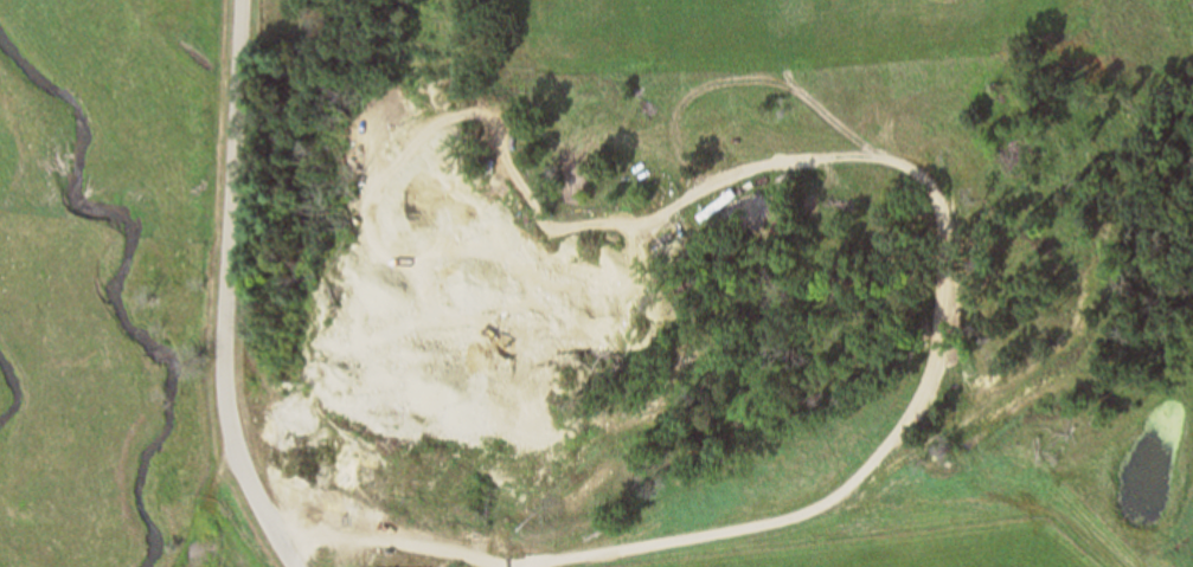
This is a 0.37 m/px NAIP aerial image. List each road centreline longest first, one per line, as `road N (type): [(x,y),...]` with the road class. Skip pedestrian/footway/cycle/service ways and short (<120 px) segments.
road 1 (track): [(525,249),(615,236),(695,191),(770,166),(889,162),(922,180),(942,214),(948,257),(936,411),(944,453),(979,504)]
road 2 (track): [(1009,504),(846,502),(553,561),(498,562),(269,527)]
road 3 (residential): [(293,566),(257,505),(226,421),(222,357),(238,0)]

